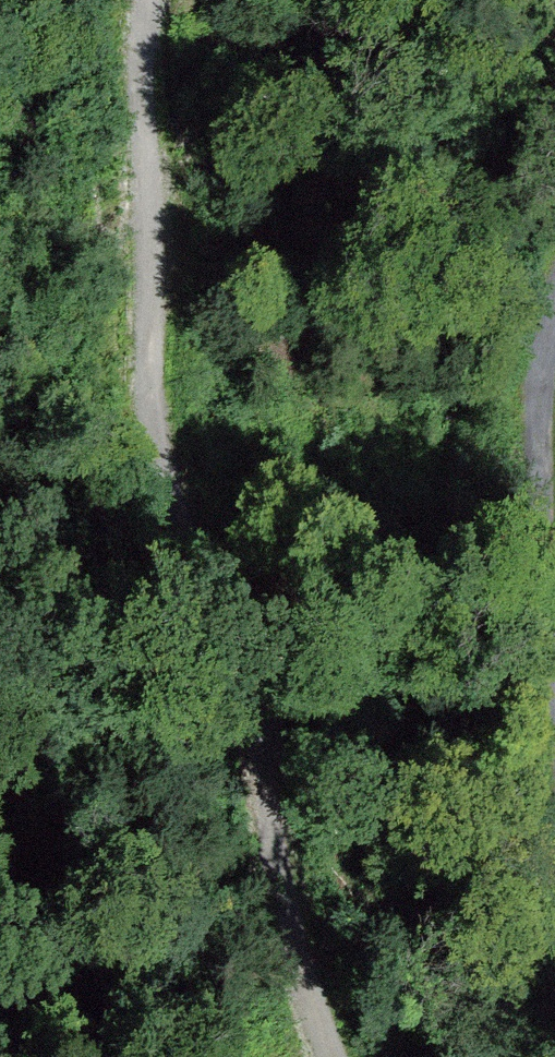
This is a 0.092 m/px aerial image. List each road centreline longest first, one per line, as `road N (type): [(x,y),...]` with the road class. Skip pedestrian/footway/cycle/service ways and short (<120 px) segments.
road 1 (track): [(333,1056),(266,819),(263,686),(178,528),(153,454),(142,67),(149,0)]
road 2 (track): [(554,320),(538,446),(554,663)]

